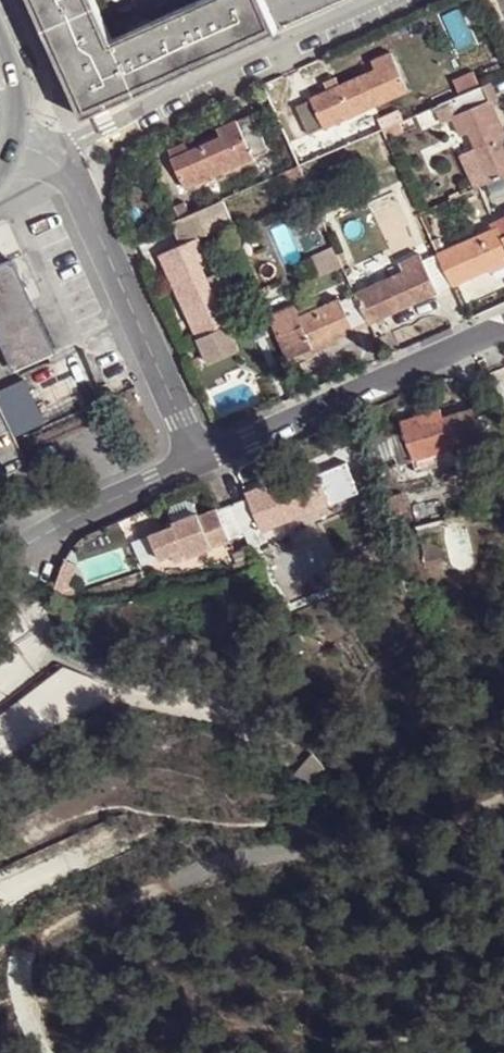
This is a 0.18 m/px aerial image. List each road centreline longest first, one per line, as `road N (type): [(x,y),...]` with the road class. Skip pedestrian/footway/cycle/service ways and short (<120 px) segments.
road 1 (track): [(44,1052),(20,966),(42,941),(225,863),(397,841),(503,799)]
road 2 (residential): [(377,0),(46,154)]
road 3 (residential): [(46,154),(76,183),(199,463)]
road 4 (residential): [(503,329),(199,463)]
road 5 (residential): [(199,463),(0,557)]

